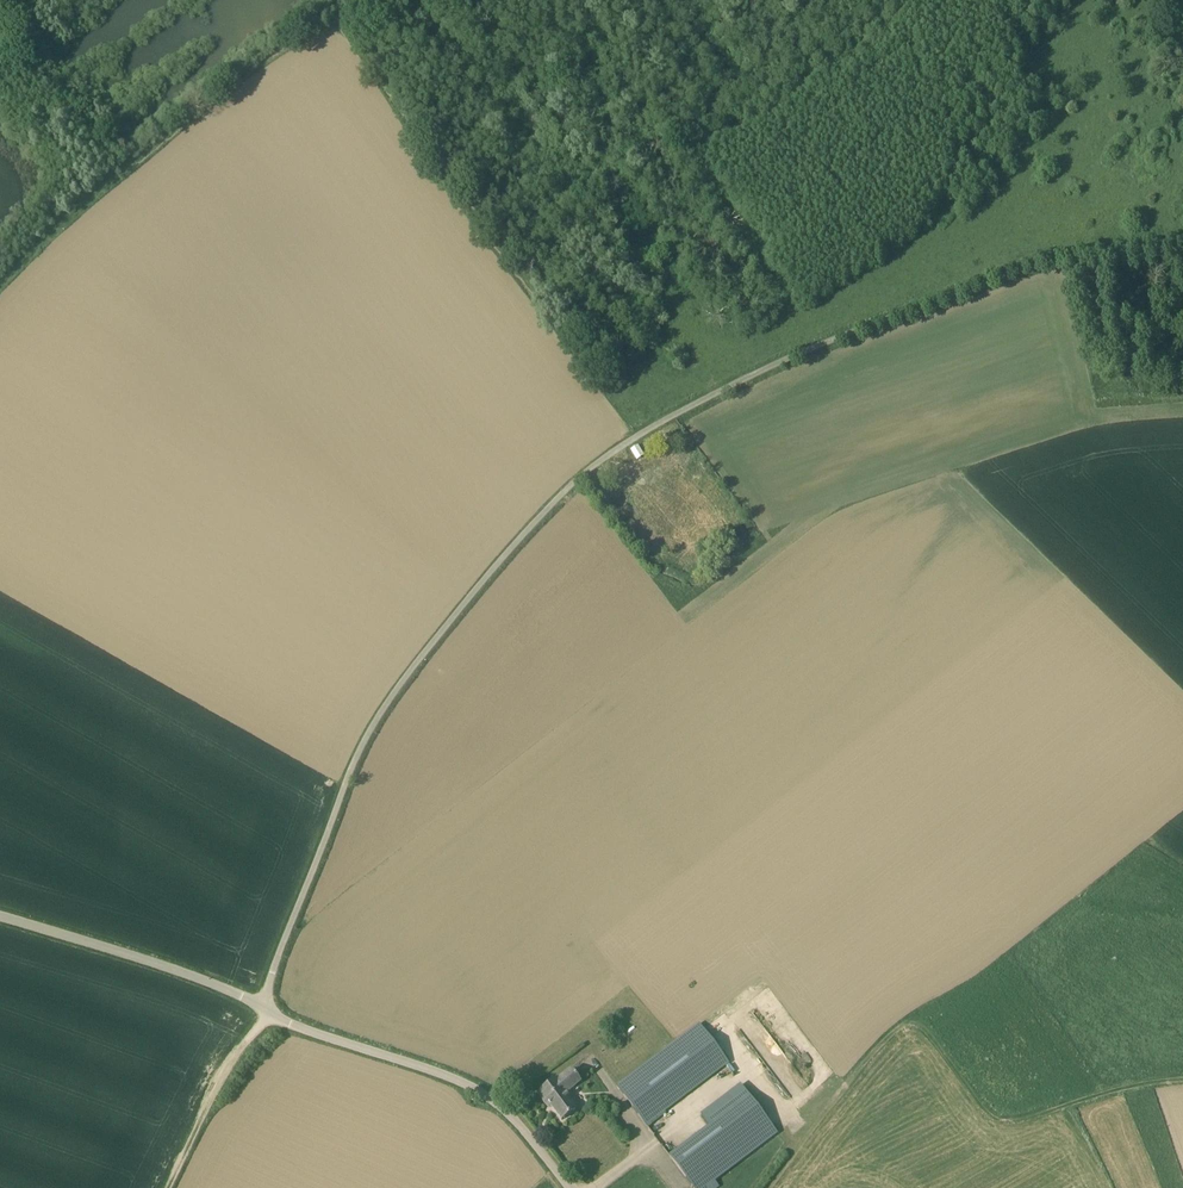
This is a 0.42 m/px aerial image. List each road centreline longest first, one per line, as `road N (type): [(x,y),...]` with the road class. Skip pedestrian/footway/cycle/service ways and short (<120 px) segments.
road 1 (unclassified): [(268,1008),(271,979),(371,728),(510,545),(600,459),(758,372),(1021,266),(1182,247)]
road 2 (track): [(1182,1079),(1004,1119),(977,1099),(932,1035),(905,1024),(861,1063),(766,1187)]
road 3 (unclassified): [(570,1187),(484,1095),(294,1026),(268,1008)]
road 4 (unclassified): [(268,1008),(0,916)]
road 5 (track): [(165,1187),(268,1008)]

